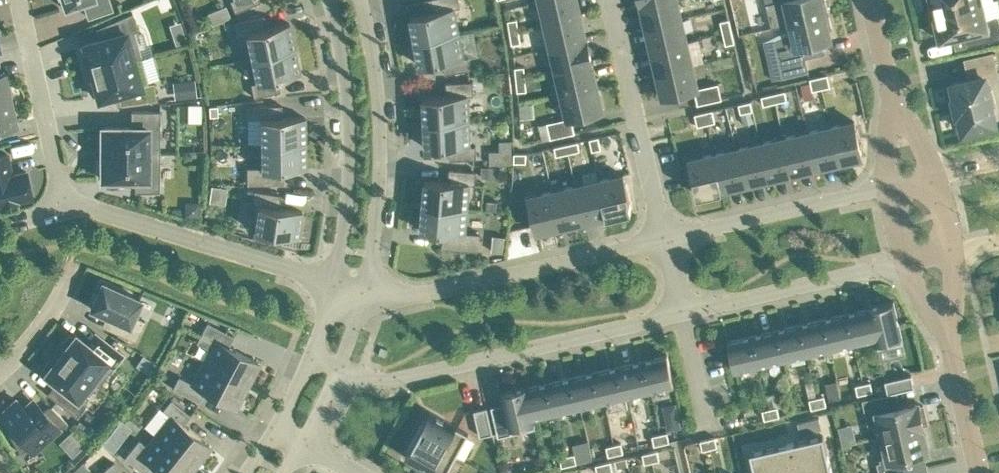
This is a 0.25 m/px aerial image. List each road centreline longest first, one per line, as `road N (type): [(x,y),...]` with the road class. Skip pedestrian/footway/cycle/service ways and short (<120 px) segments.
road 1 (unclassified): [(339,365),(388,380),(680,311)]
road 2 (unclassified): [(663,238),(410,295),(364,292)]
road 3 (unclassified): [(364,292),(381,119),(361,0)]
road 4 (unclassified): [(328,0),(349,122),(333,283)]
road 5 (residential): [(333,283),(89,207),(65,207)]
road 6 (residential): [(608,0),(663,238)]
road 7 (unclassified): [(680,311),(902,261)]
road 8 (unclassified): [(884,186),(663,238)]
road 9 (residential): [(65,207),(18,0)]
road 10 (unclassified): [(979,472),(949,342)]
road 11 (residential): [(680,311),(708,433)]
road 12 (residential): [(71,271),(41,325),(0,370)]

